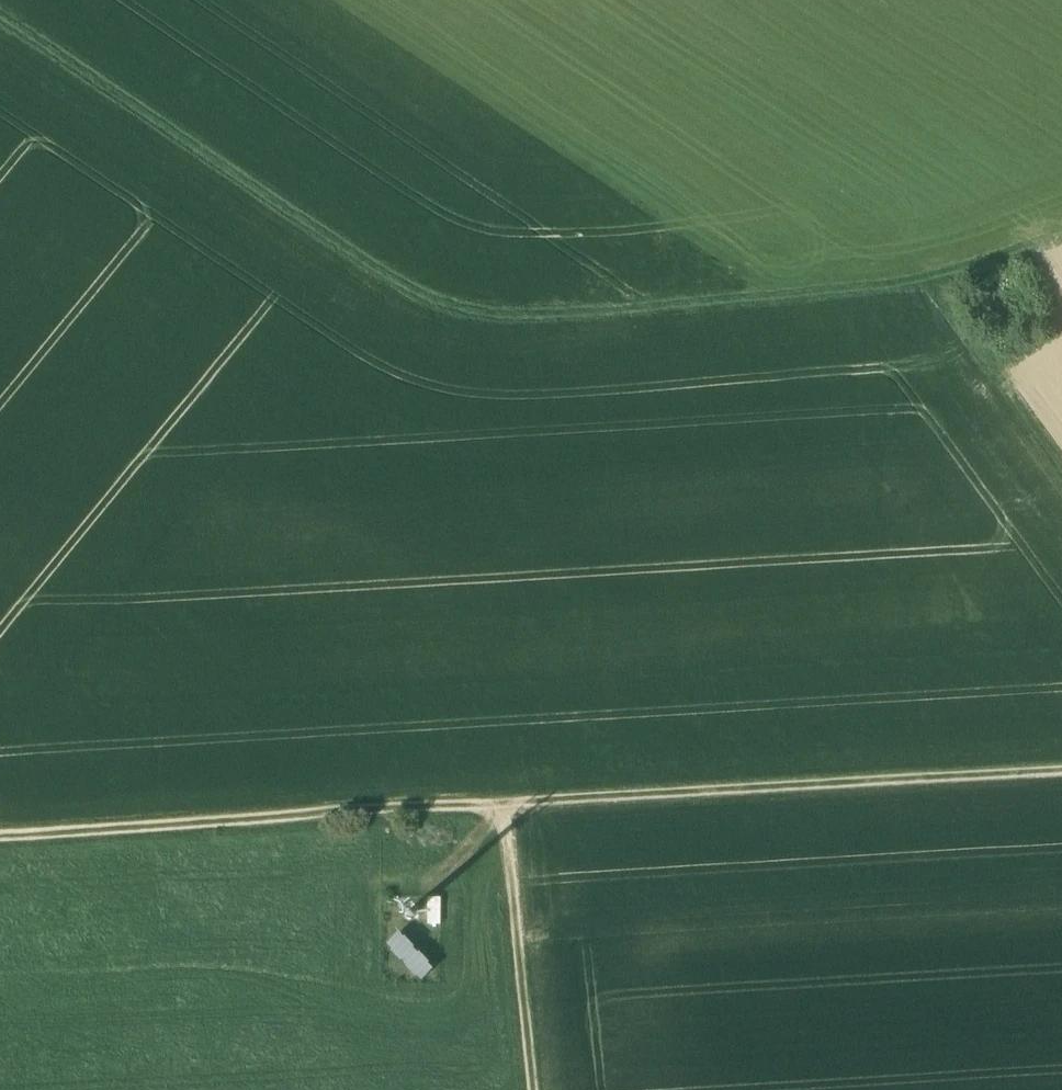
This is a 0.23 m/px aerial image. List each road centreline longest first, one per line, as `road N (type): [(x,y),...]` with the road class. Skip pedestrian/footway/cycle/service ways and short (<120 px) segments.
road 1 (track): [(1061,466),(937,291),(572,331),(457,322),(0,18)]
road 2 (track): [(531,1089),(502,806),(0,837)]
road 3 (track): [(502,806),(1061,776)]
road 4 (track): [(937,291),(1061,242)]

